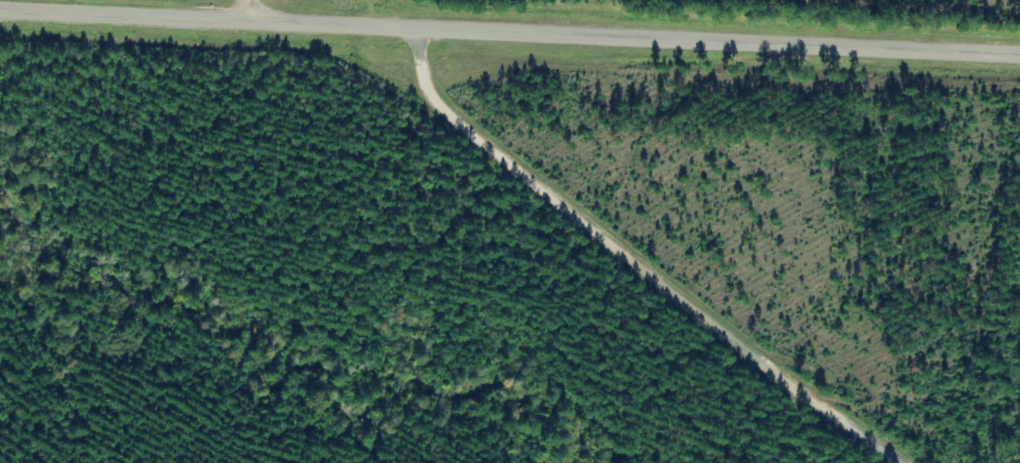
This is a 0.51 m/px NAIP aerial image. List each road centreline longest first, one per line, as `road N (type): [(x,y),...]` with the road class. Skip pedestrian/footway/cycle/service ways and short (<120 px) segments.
road 1 (tertiary): [(0,9),(1019,54)]
road 2 (residential): [(903,462),(748,351),(441,104),(423,83),(418,27)]

